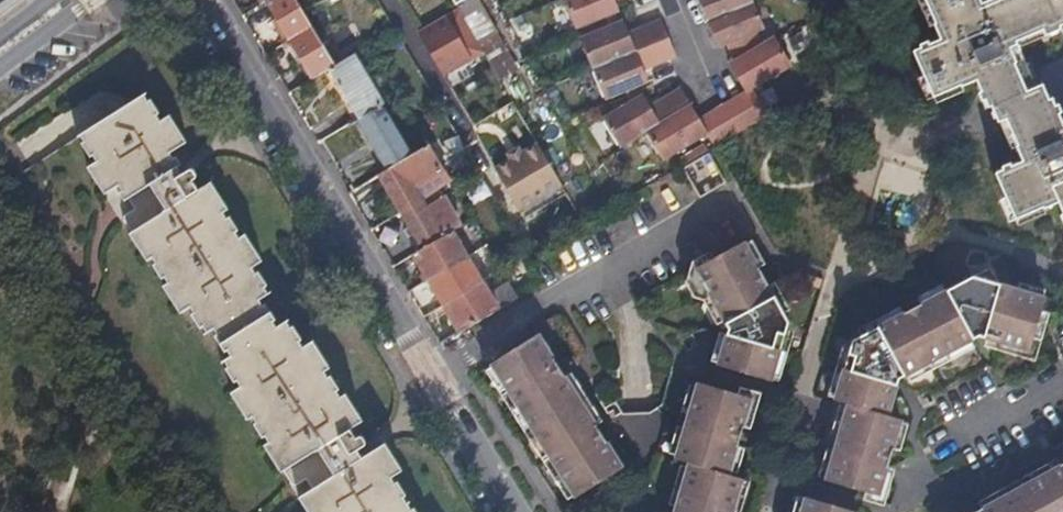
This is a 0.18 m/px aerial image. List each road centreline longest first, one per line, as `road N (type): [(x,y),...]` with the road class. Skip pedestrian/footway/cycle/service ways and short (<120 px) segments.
road 1 (residential): [(516,511),(205,0)]

